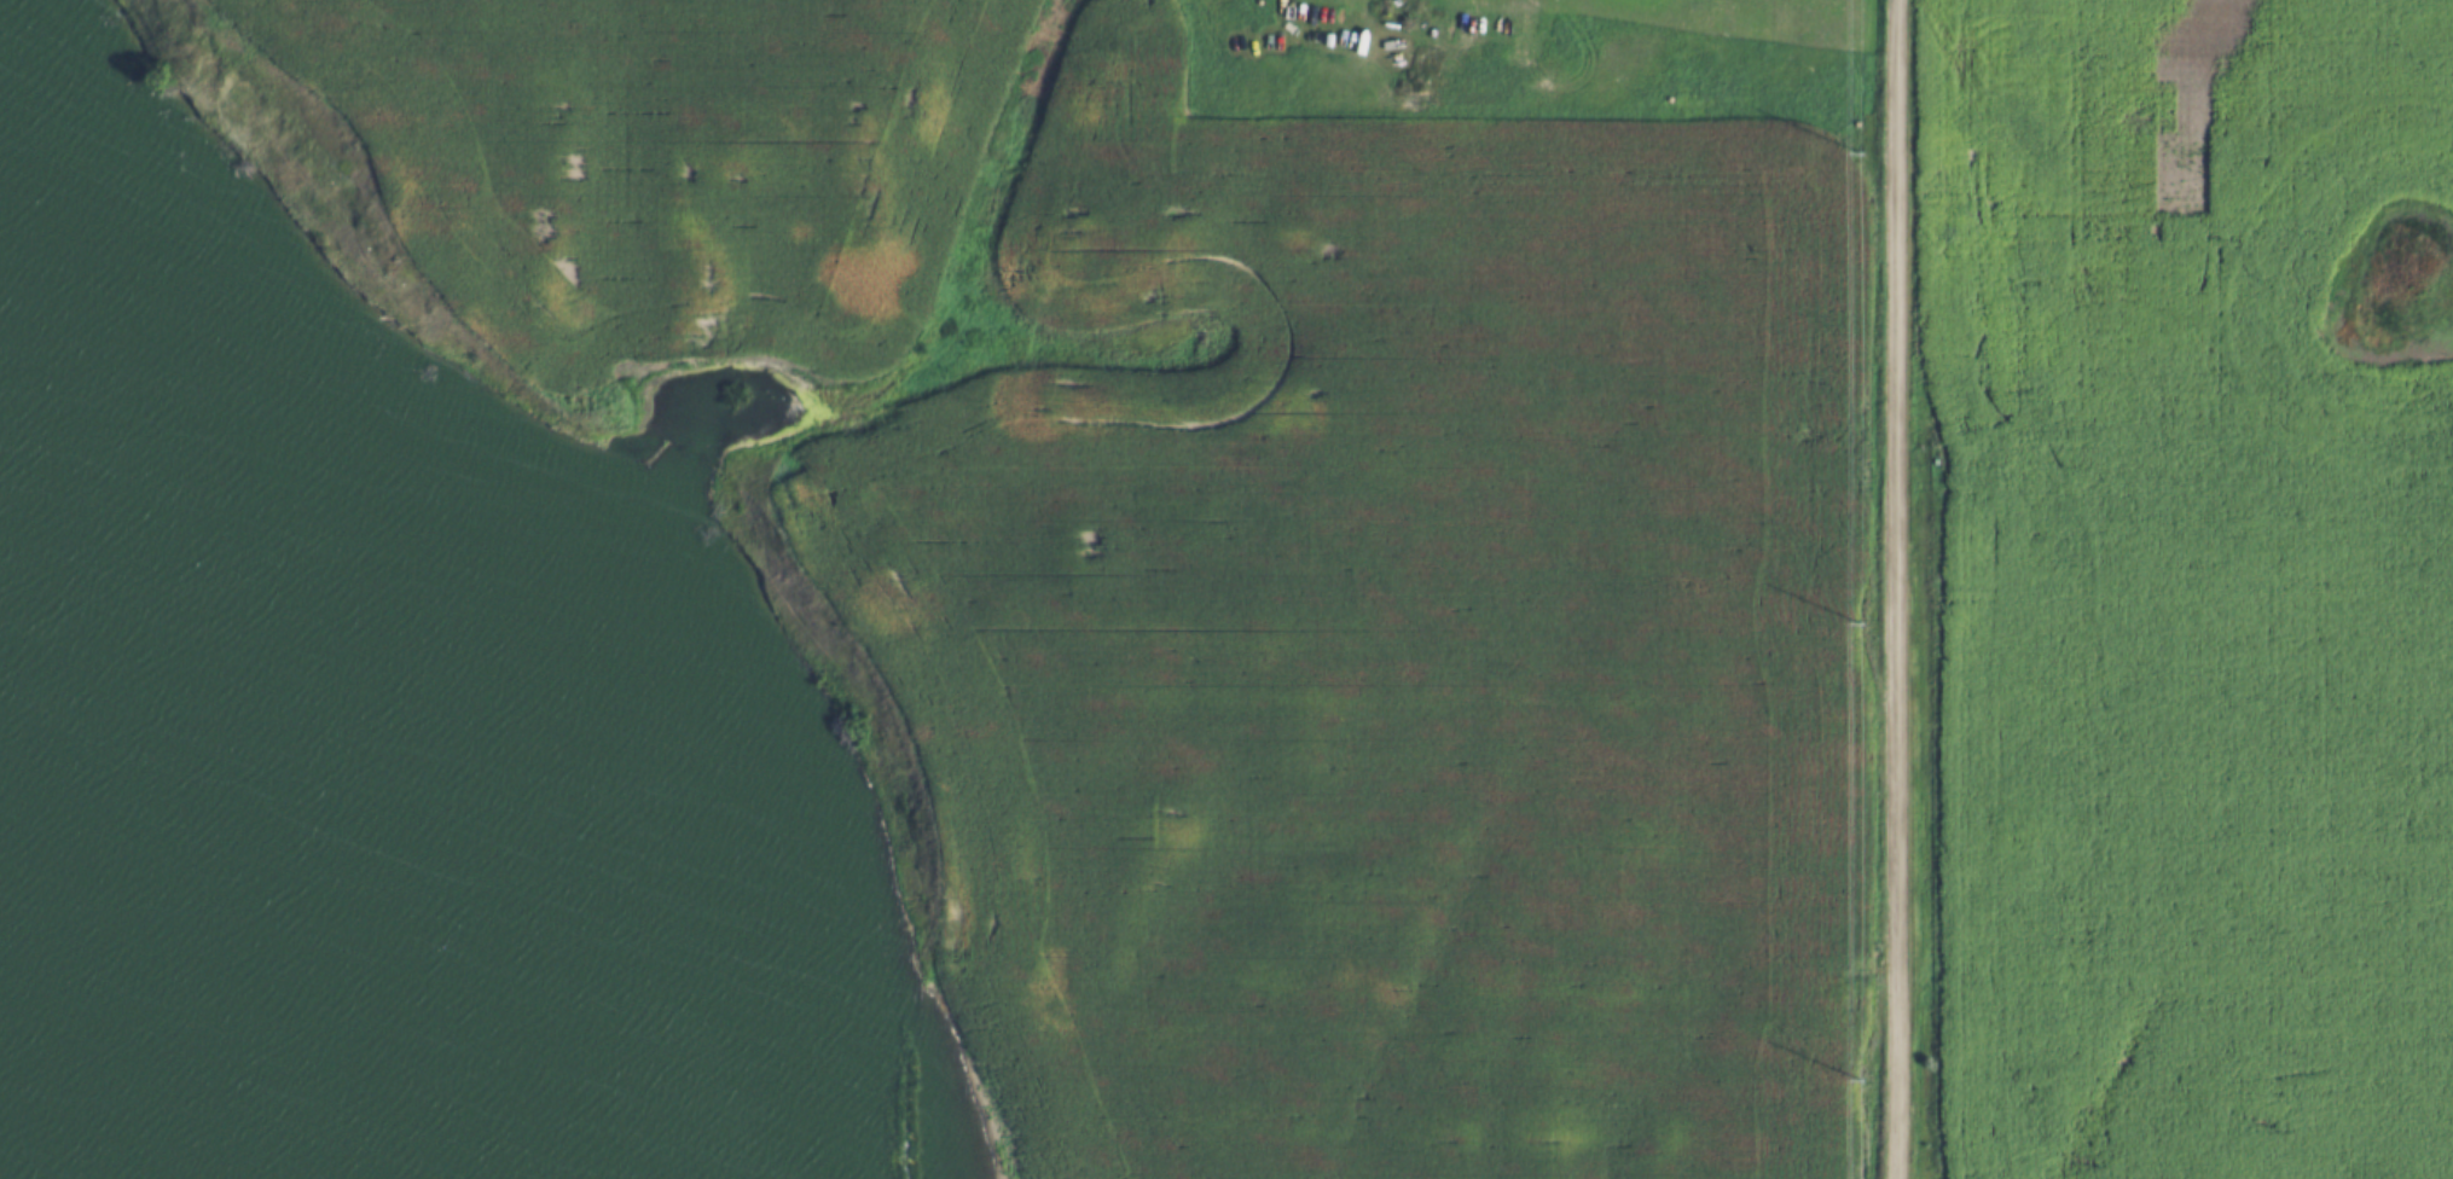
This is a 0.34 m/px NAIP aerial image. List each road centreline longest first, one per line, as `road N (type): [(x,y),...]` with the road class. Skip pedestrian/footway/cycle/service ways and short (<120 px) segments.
road 1 (residential): [(1897,1178),(1894,0)]

